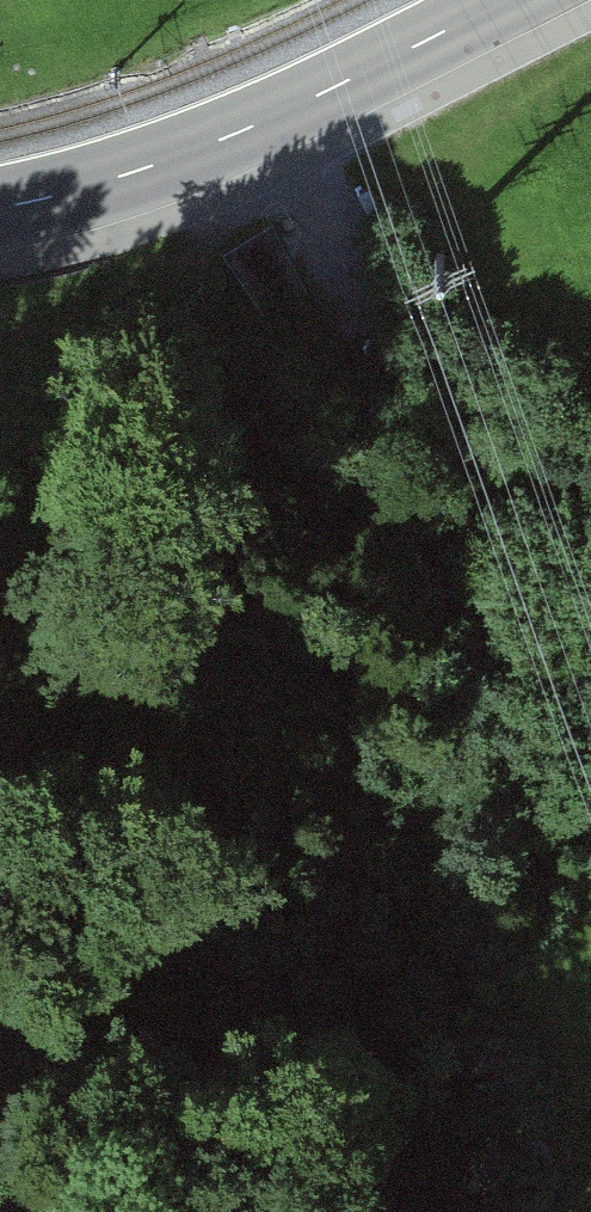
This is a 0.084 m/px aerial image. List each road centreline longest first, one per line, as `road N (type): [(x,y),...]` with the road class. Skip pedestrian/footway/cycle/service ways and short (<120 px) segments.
road 1 (track): [(184,158),(179,251),(2,322),(8,749),(0,816)]
road 2 (secondary): [(508,0),(184,158),(0,207)]
road 3 (track): [(0,1045),(40,1211)]

